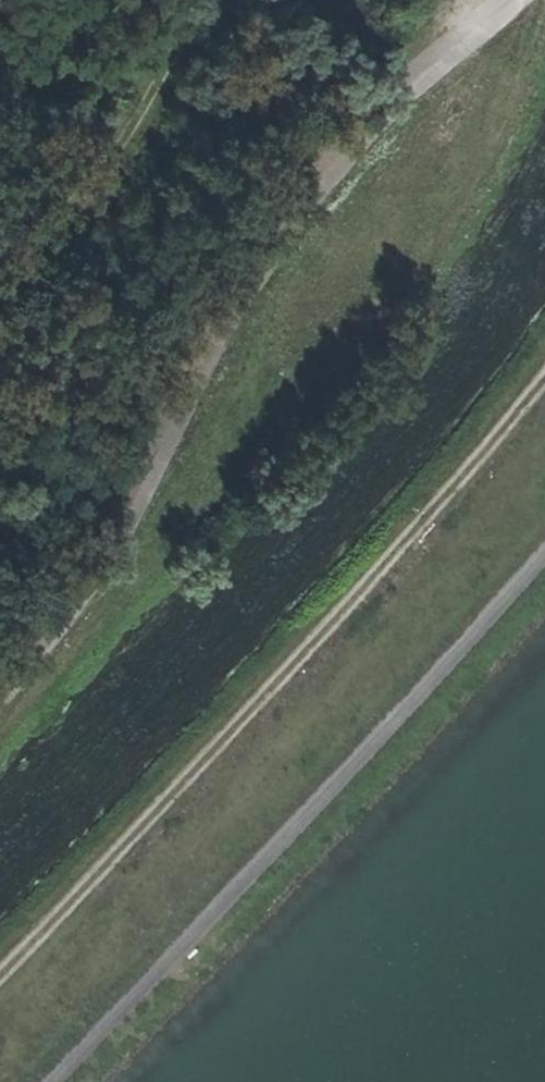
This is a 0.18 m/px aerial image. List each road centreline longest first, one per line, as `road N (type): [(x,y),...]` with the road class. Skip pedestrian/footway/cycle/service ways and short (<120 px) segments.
road 1 (track): [(0,978),(417,532),(544,380)]
road 2 (track): [(544,564),(52,1081)]
road 3 (track): [(210,0),(141,128),(74,217),(0,261)]

